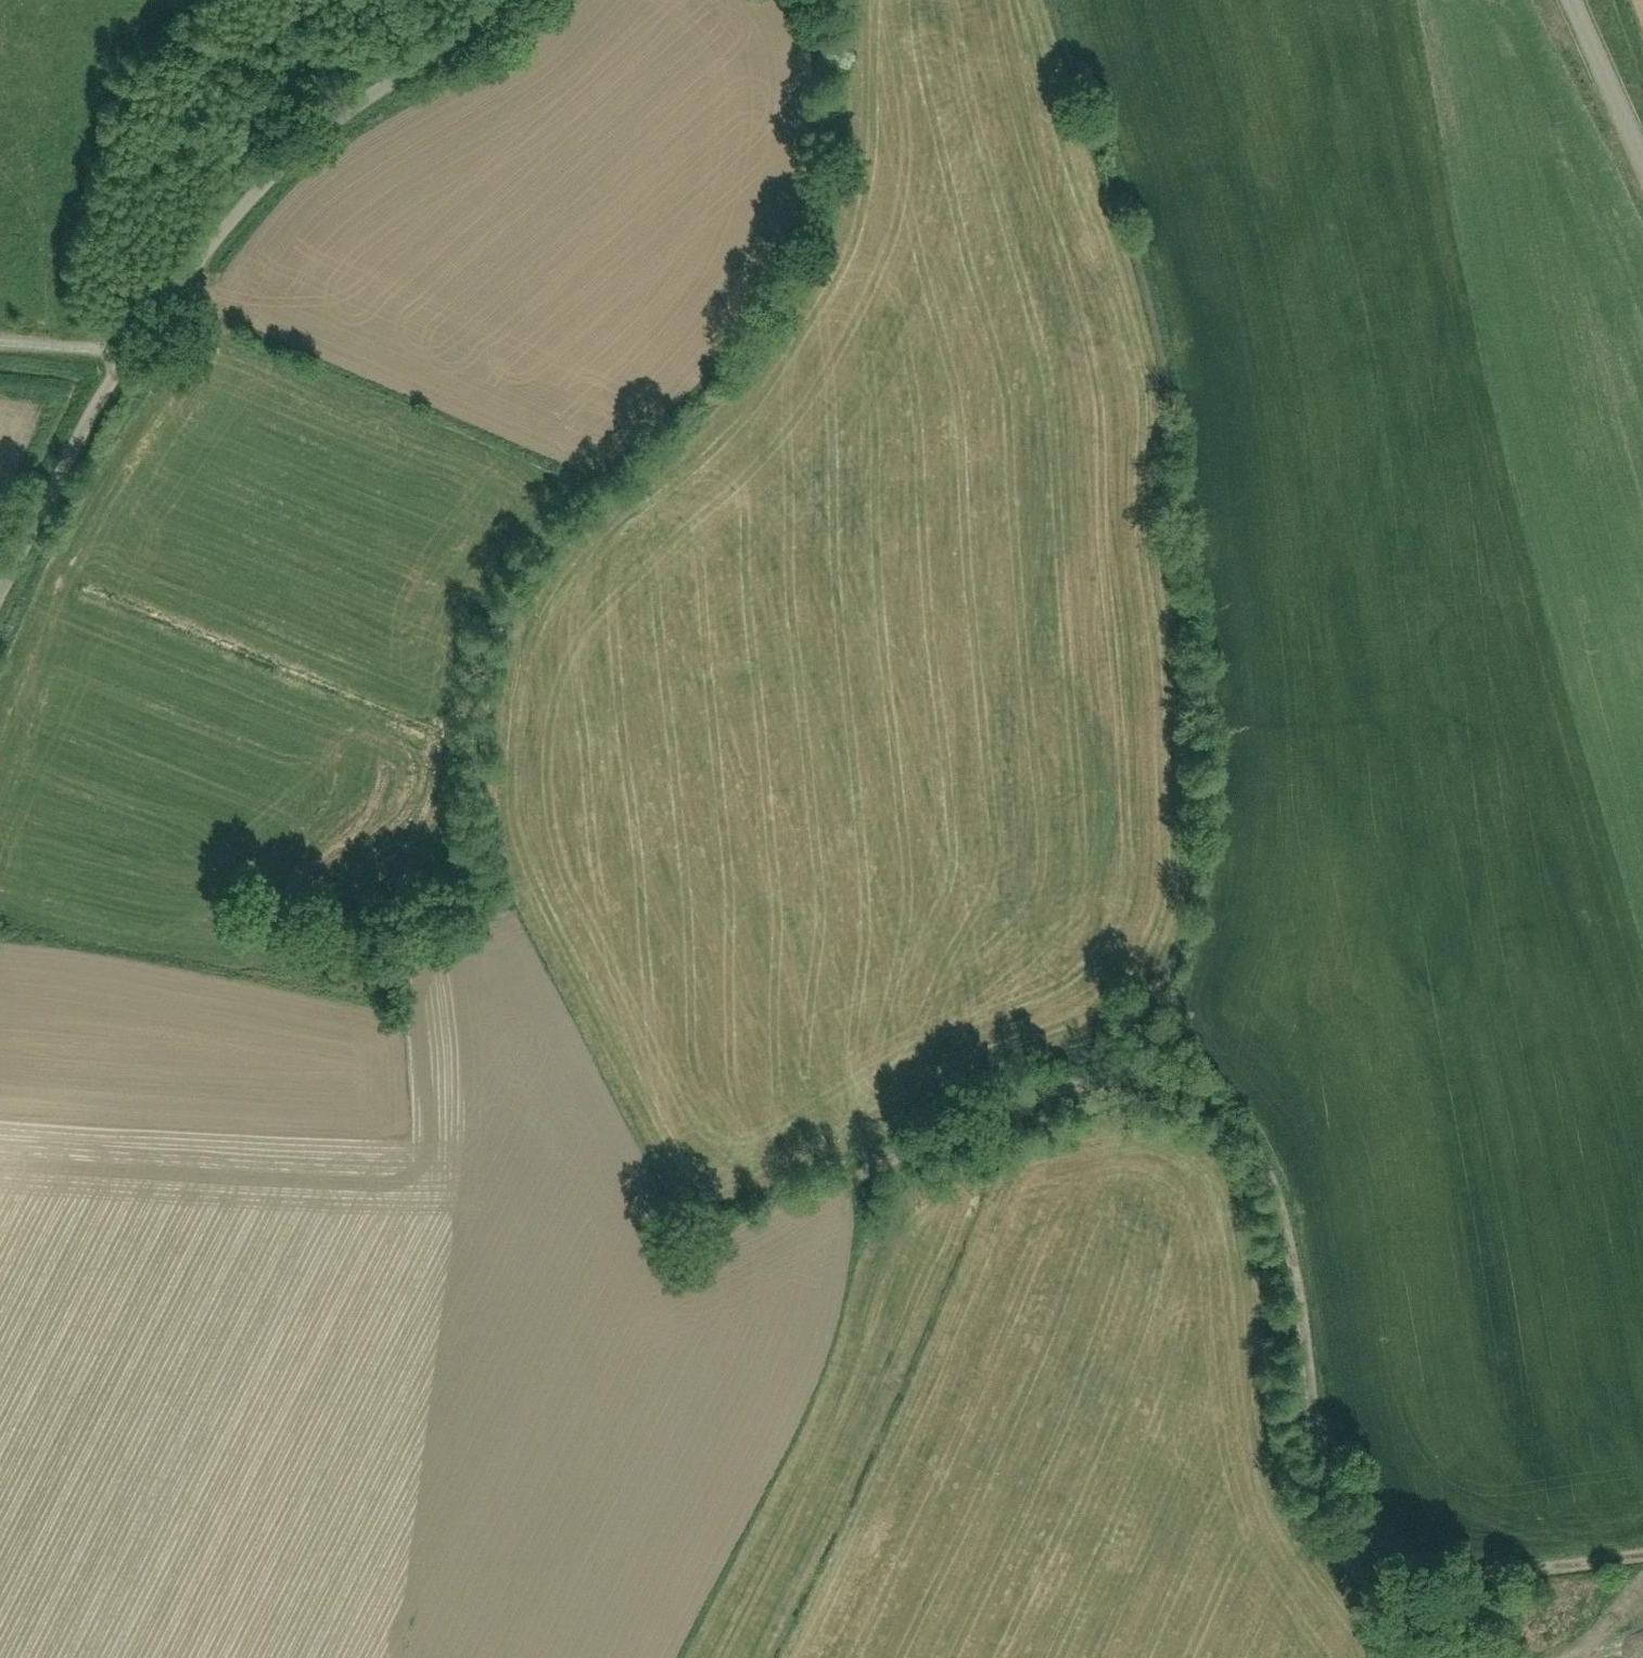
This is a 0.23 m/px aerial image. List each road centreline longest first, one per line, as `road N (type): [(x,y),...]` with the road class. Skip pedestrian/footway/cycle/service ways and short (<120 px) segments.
road 1 (residential): [(522,0),(338,120),(240,210),(125,355),(0,595)]
road 2 (unclassified): [(1642,159),(1569,0)]

